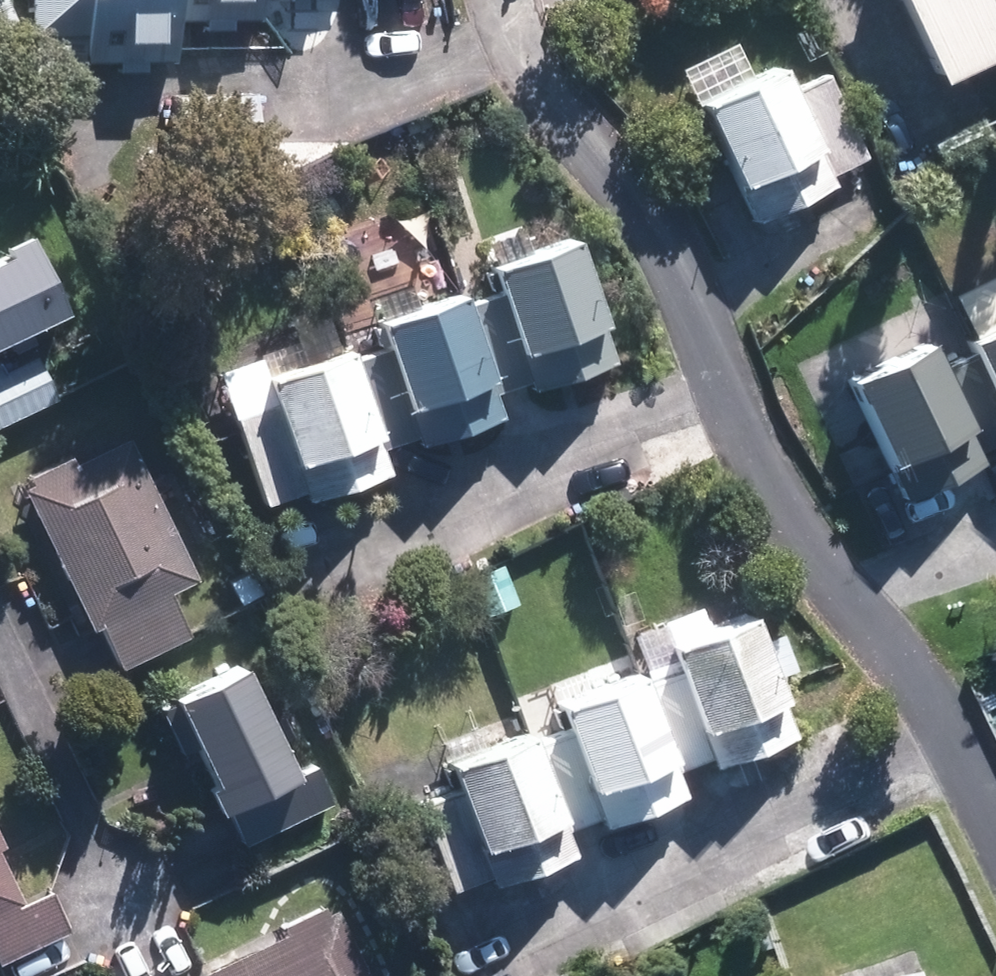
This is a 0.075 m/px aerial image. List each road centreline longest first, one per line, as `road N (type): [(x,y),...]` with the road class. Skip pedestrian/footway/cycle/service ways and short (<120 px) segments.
road 1 (residential): [(995,829),(937,708),(803,549),(750,466),(669,241),(548,98),(502,0)]

